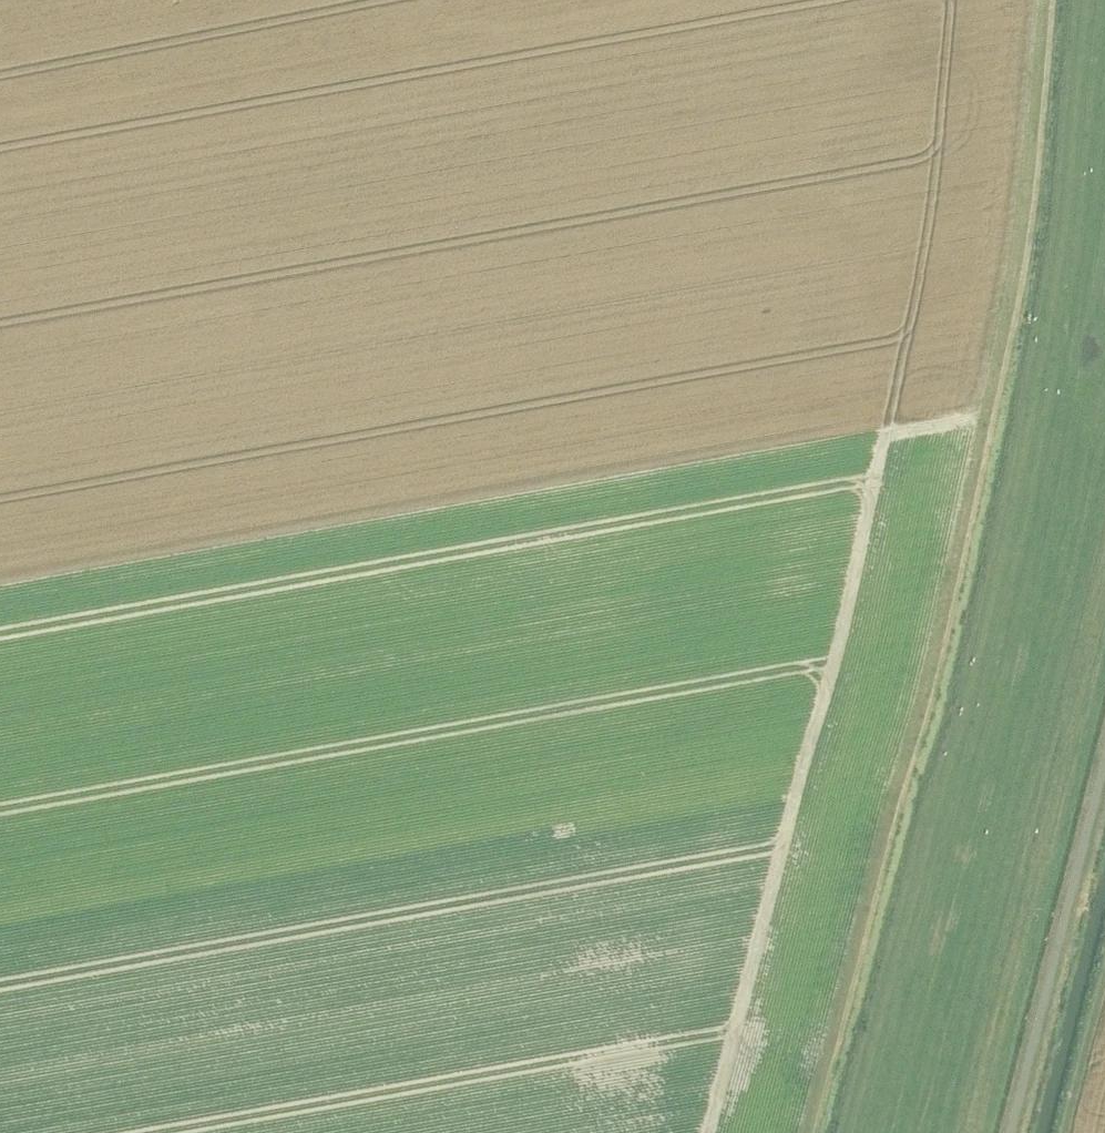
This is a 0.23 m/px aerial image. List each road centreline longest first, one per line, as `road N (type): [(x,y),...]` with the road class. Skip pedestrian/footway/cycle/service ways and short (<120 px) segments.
road 1 (track): [(1104,555),(960,1132)]

